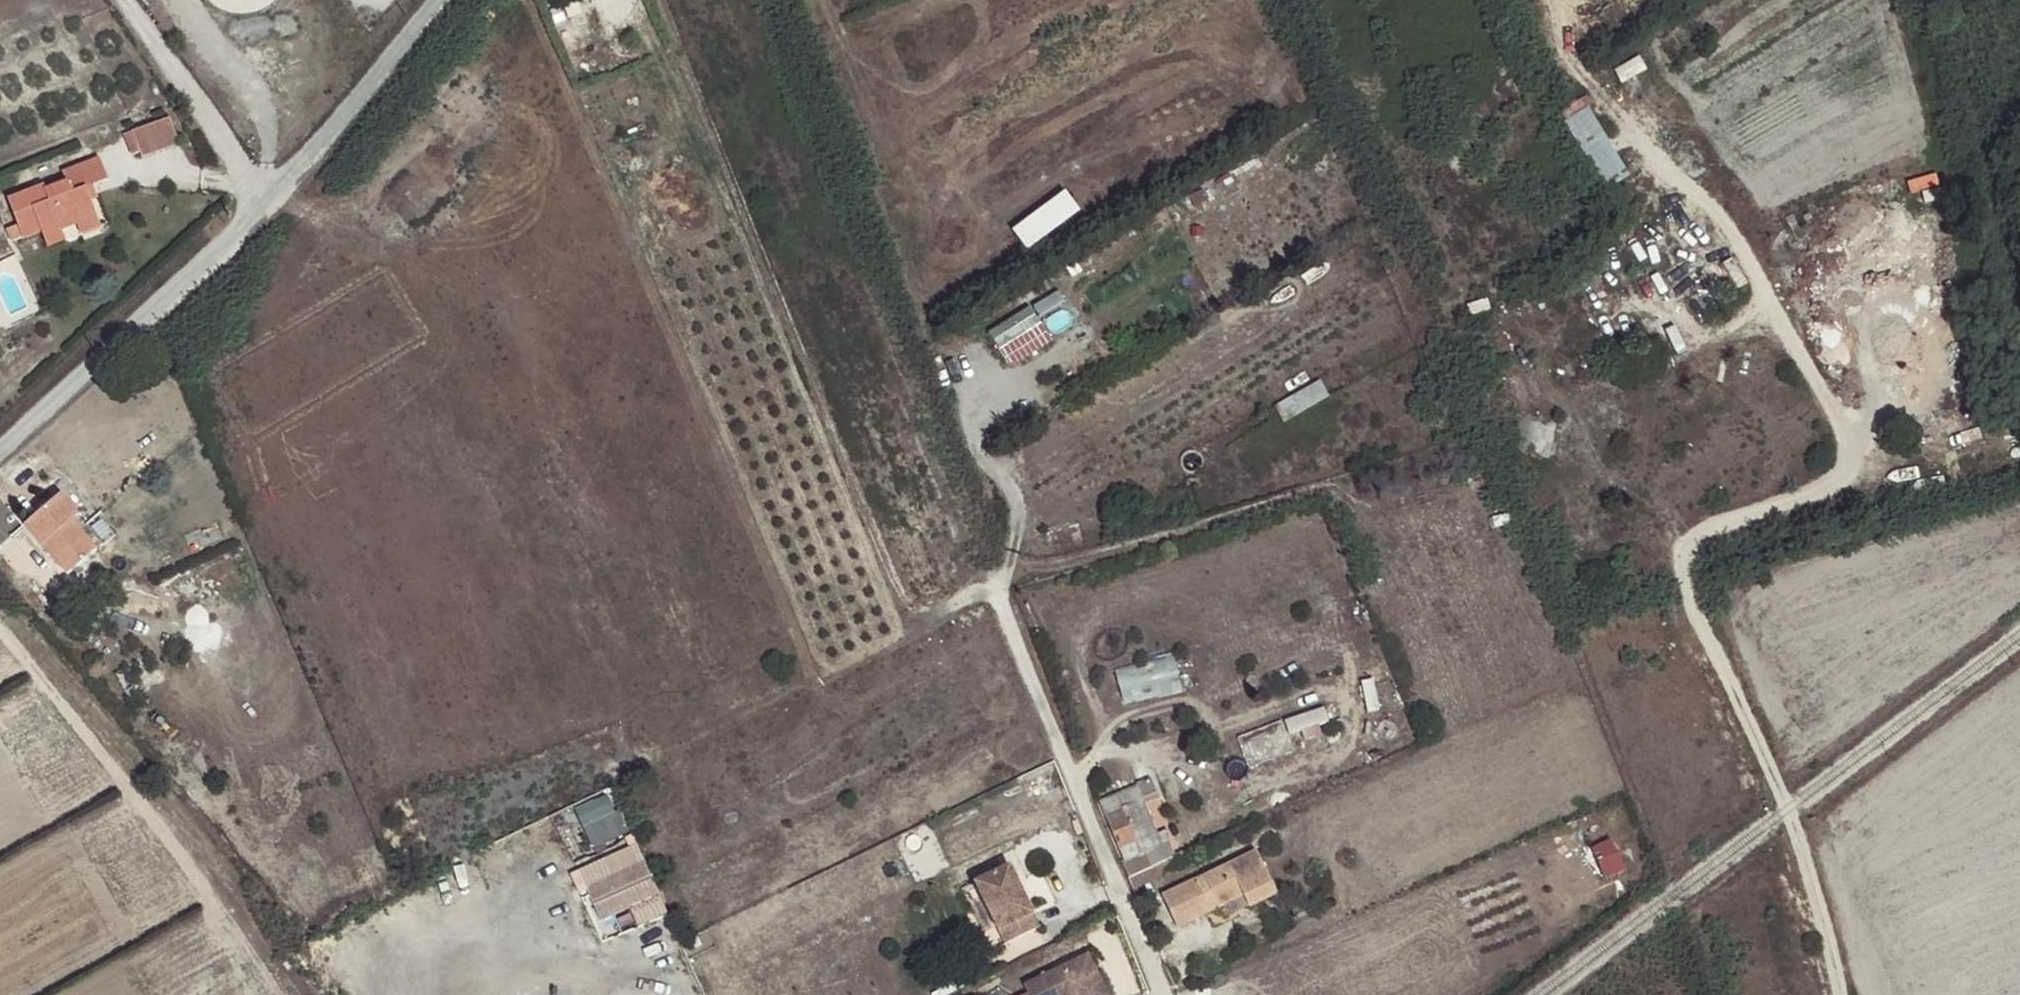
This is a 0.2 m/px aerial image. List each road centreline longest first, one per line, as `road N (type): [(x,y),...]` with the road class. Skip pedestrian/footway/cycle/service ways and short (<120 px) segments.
road 1 (track): [(1841,994),(1801,840),(1682,575),(1684,550),(1699,532),(1829,487),(1847,472),(1847,429),(1711,200),(1676,176),(1571,62),(1564,0)]
road 2 (residential): [(1012,550),(1003,606),(1160,994)]
road 3 (track): [(0,620),(220,907),(276,994)]
road 4 (unclassified): [(260,200),(0,445)]
road 5 (unclassified): [(444,0),(331,139),(260,200)]
road 6 (residential): [(125,0),(260,200)]
road 7 (track): [(1847,429),(1903,390),(1902,299)]
road 8 (track): [(1637,302),(1721,334),(1775,310)]

